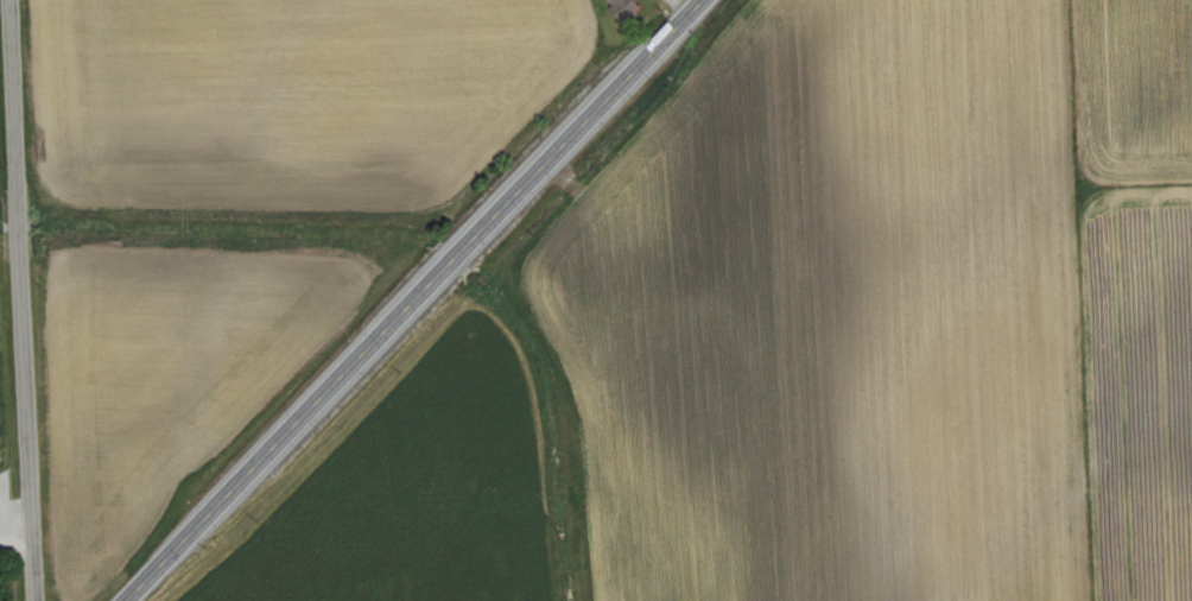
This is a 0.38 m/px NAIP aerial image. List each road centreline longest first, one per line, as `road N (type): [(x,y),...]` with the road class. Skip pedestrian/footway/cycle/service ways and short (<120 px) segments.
road 1 (primary): [(130,600),(708,0)]
road 2 (tertiary): [(10,0),(39,600)]

